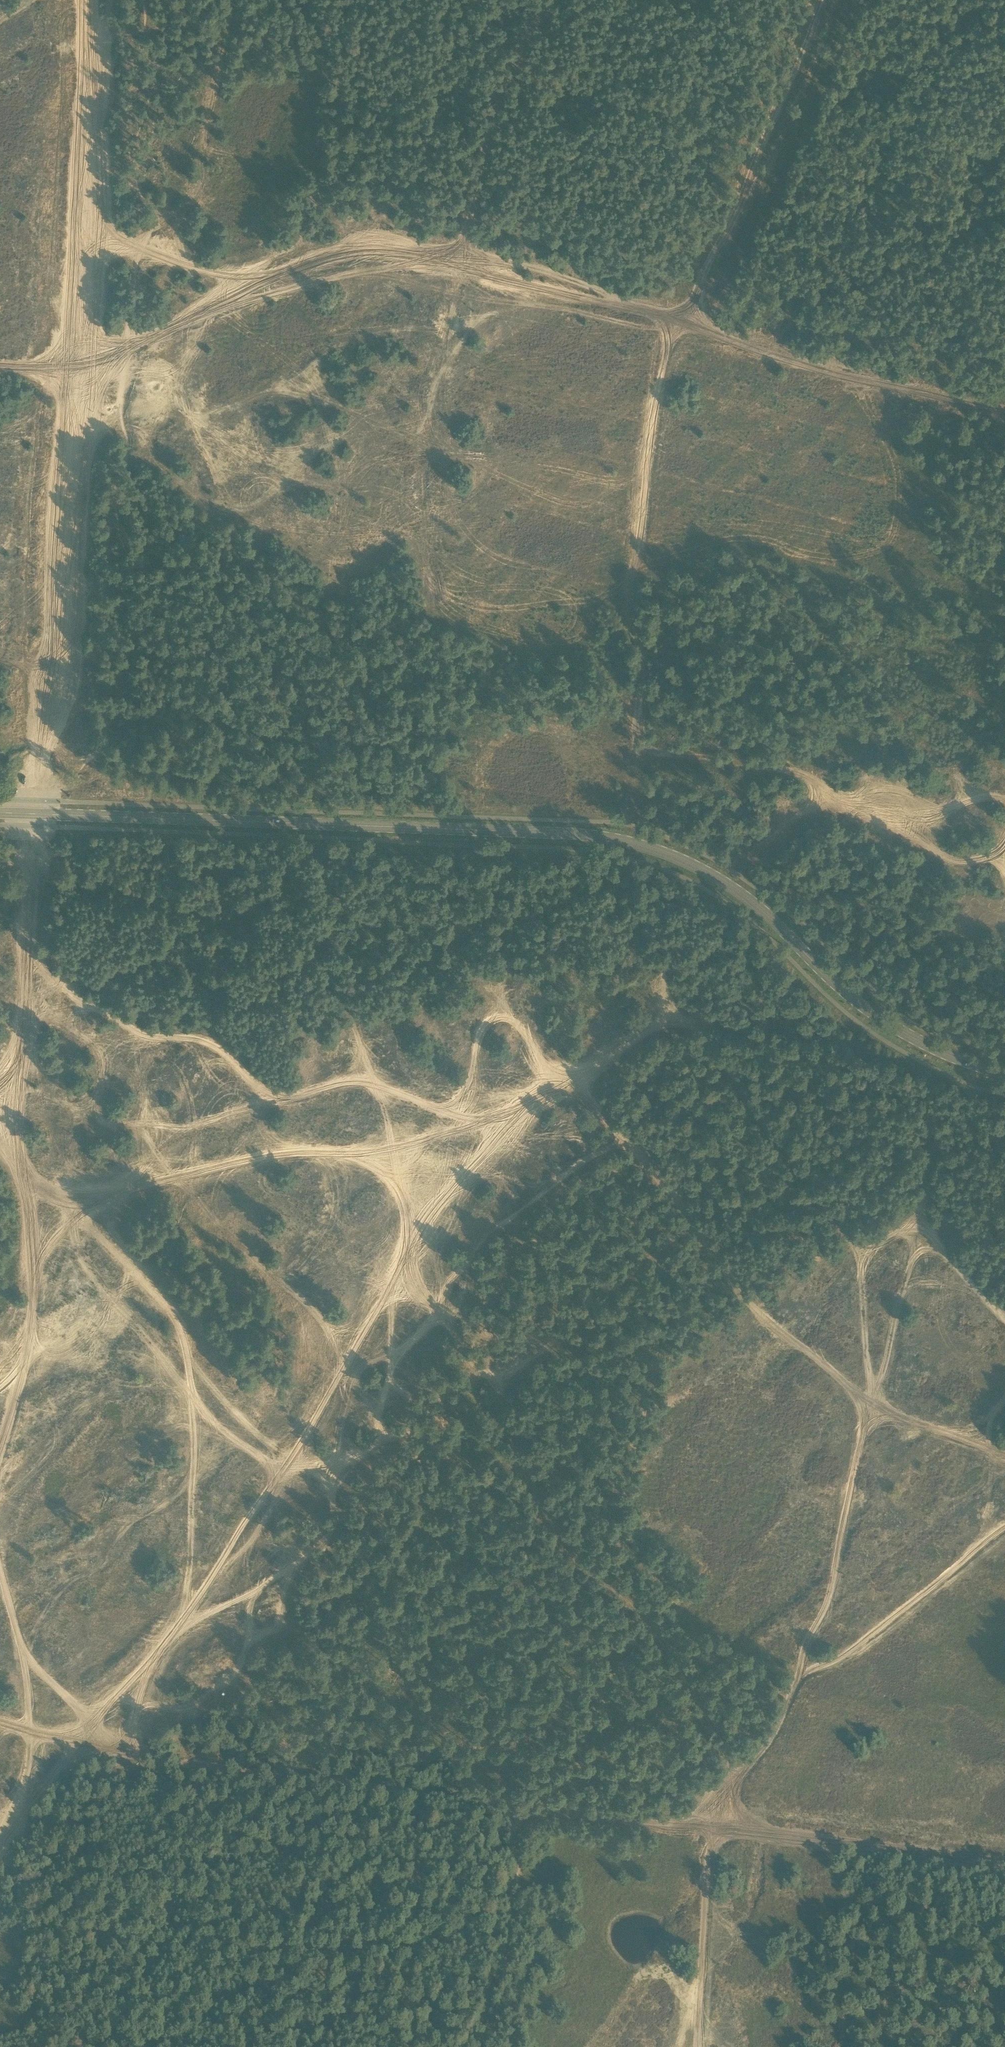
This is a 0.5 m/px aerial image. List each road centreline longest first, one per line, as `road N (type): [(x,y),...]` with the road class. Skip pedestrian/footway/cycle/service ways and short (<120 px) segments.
road 1 (secondary): [(1004,1081),(891,1030),(733,890),(643,847),(535,835),(0,813)]
road 2 (track): [(0,1713),(148,1758),(1004,1870)]
road 3 (track): [(458,265),(1004,417)]
road 4 (track): [(80,363),(109,358),(303,269),(368,251),(458,265)]
road 5 (track): [(822,0),(783,108),(673,325)]
road 6 (track): [(458,265),(510,66),(549,0)]
road 7 (track): [(715,1831),(701,2046)]
road 8 (track): [(24,853),(20,1013),(0,1063)]
road 9 (track): [(876,2046),(924,1859)]

